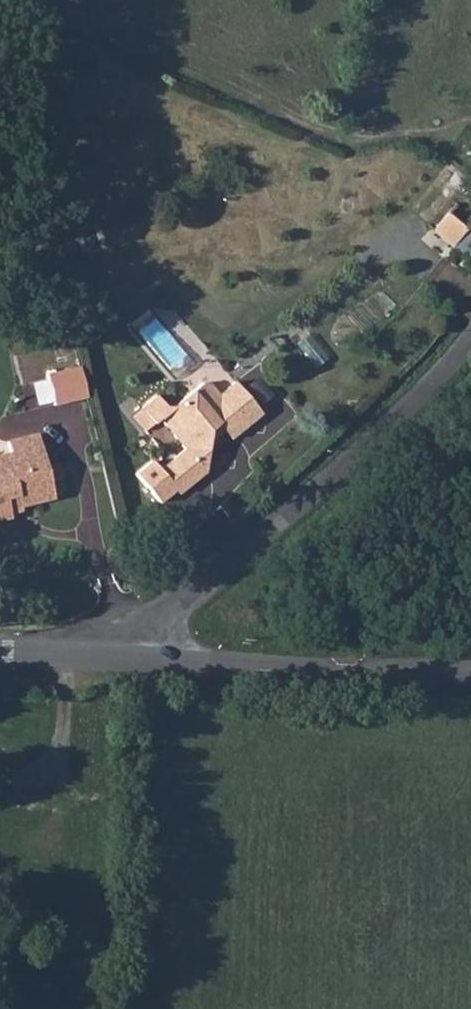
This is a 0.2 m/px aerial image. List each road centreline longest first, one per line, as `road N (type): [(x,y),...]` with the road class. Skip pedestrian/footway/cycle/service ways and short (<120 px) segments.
road 1 (unclassified): [(470,339),(375,447),(103,657)]
road 2 (unclassified): [(103,657),(470,670)]

